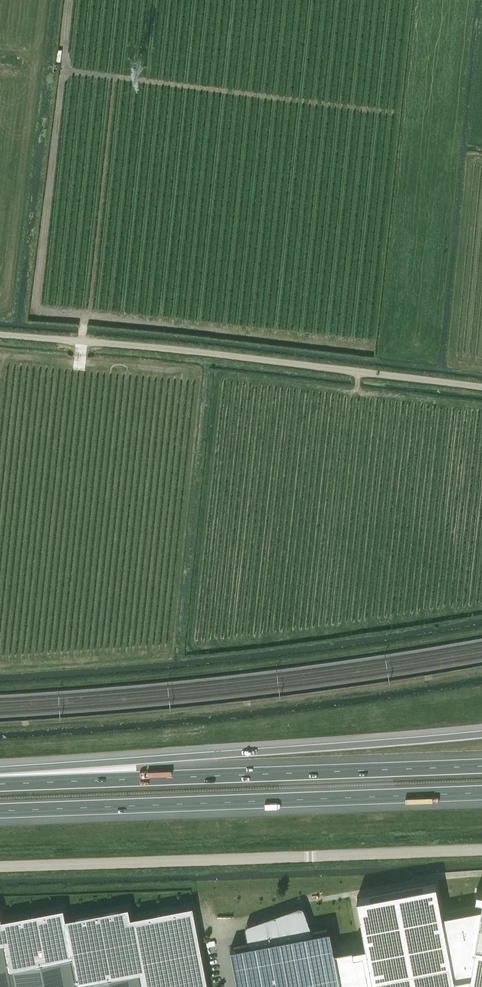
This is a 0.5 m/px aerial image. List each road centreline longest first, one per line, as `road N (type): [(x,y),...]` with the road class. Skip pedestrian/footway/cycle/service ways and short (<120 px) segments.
road 1 (unclassified): [(0,334),(481,387)]
road 2 (motorway): [(481,734),(0,775)]
road 3 (unclassified): [(0,870),(481,848)]
road 4 (motorway): [(481,766),(0,785)]
road 5 (motorway): [(0,810),(481,793)]

